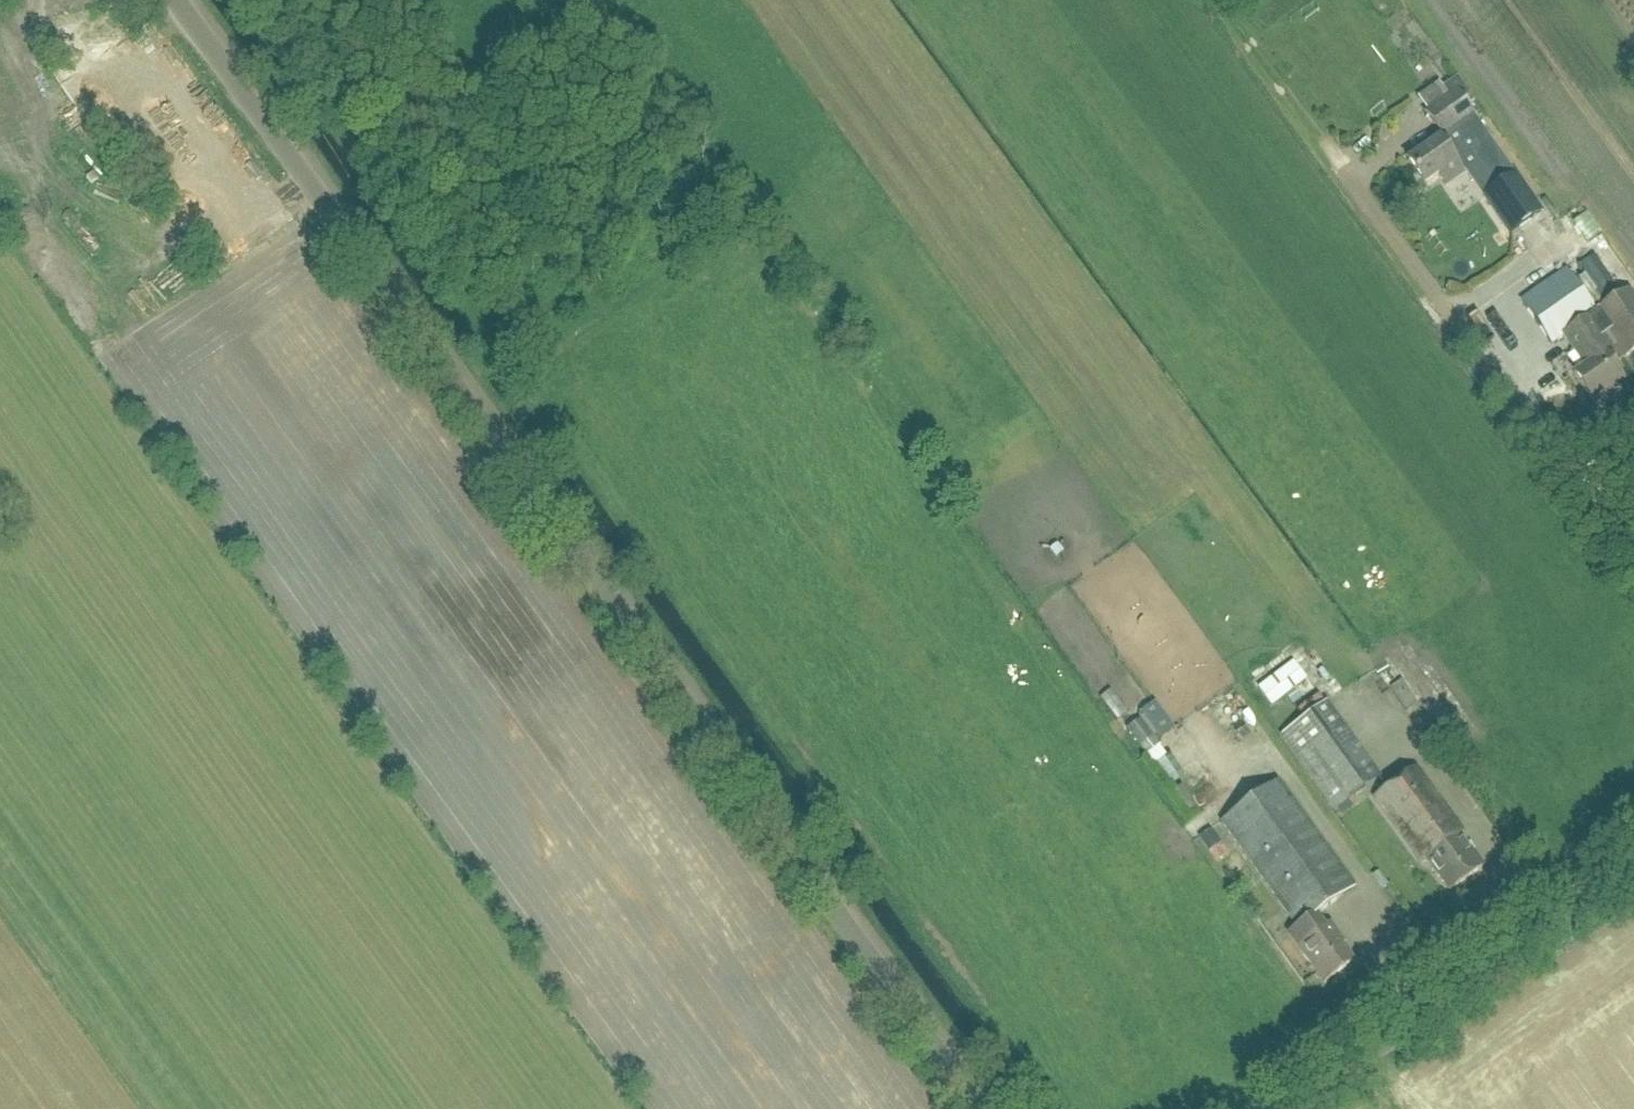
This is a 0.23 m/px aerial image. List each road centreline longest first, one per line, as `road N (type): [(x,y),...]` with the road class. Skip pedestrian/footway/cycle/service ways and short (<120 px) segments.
road 1 (unclassified): [(977,1108),(178,0)]
road 2 (unclassified): [(1633,570),(1339,167)]
road 3 (unclassified): [(1294,1108),(1633,862)]
road 4 (track): [(1216,0),(1339,167)]

